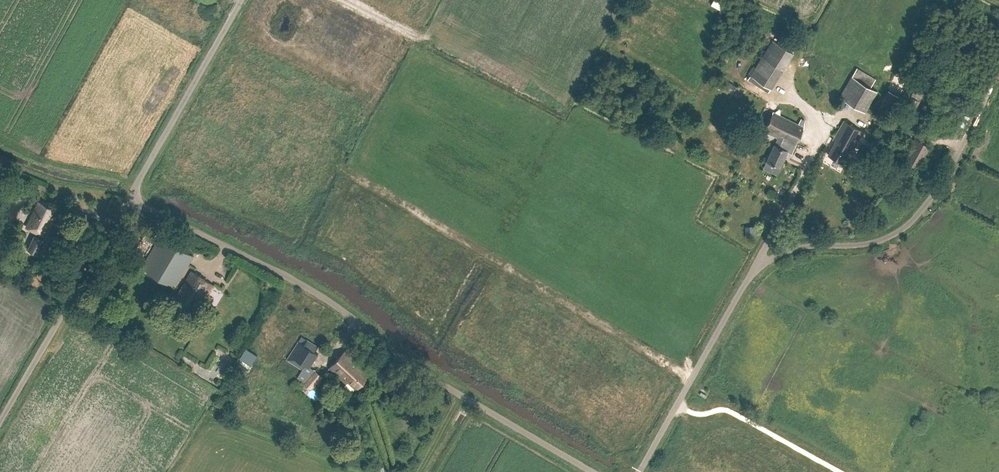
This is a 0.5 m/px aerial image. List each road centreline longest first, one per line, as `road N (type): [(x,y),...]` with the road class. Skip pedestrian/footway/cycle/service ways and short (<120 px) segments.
road 1 (unclassified): [(640,471),(755,270),(789,251),(865,245),(907,225),(946,174),(992,83)]
road 2 (unclassified): [(594,471),(401,357),(308,288),(128,199)]
road 3 (unclassified): [(128,199),(0,422)]
road 4 (unclassified): [(128,199),(241,0)]

